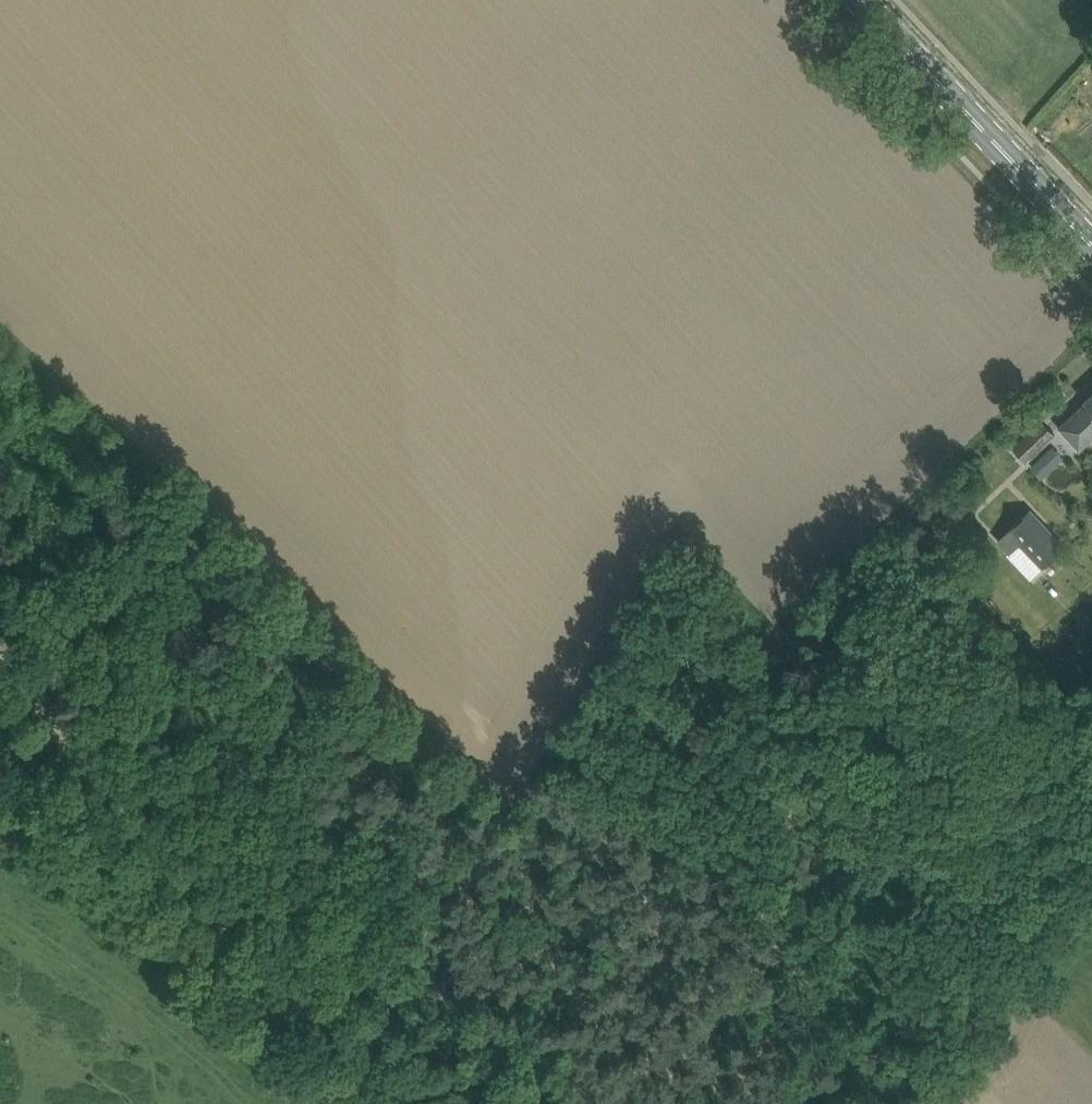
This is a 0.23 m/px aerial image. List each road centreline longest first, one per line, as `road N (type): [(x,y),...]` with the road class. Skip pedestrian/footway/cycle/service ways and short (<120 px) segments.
road 1 (primary): [(1091,239),(865,0)]

